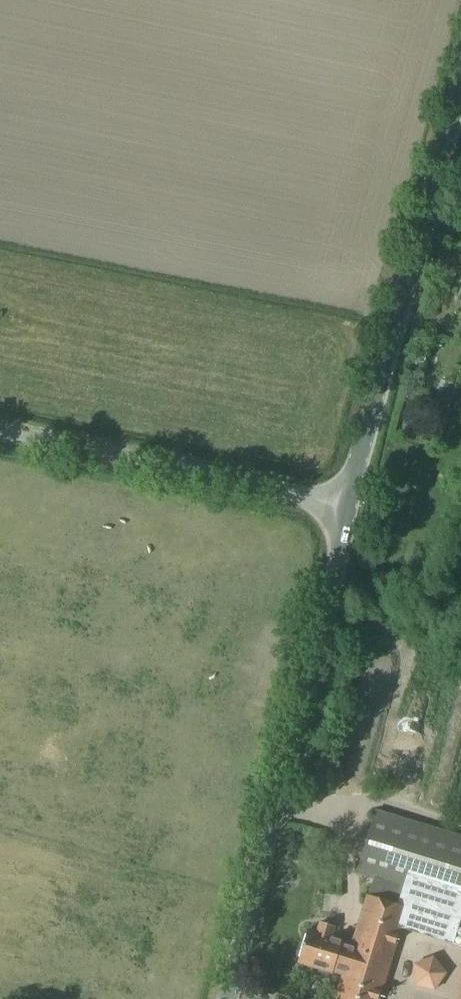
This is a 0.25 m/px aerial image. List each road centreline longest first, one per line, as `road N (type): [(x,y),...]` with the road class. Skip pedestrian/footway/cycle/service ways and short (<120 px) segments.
road 1 (tertiary): [(234,998),(345,506)]
road 2 (tertiary): [(345,506),(460,98)]
road 3 (unclassified): [(345,506),(0,433)]

